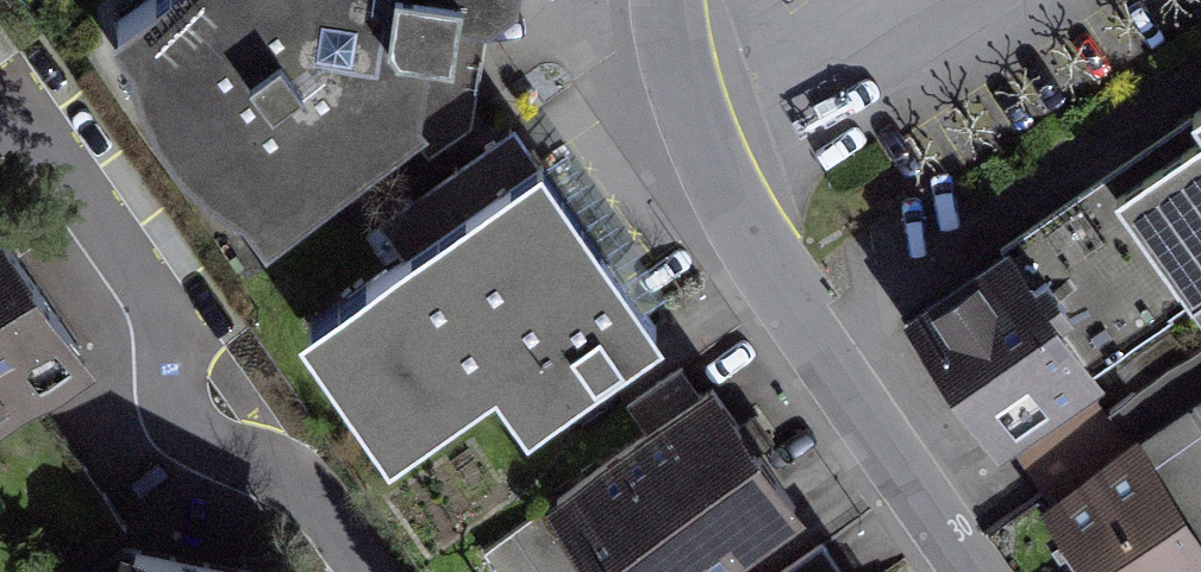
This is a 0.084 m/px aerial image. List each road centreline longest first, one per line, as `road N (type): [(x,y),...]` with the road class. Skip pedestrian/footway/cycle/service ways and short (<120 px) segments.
road 1 (residential): [(672,0),(675,49),(710,163),(776,295),(977,571)]

